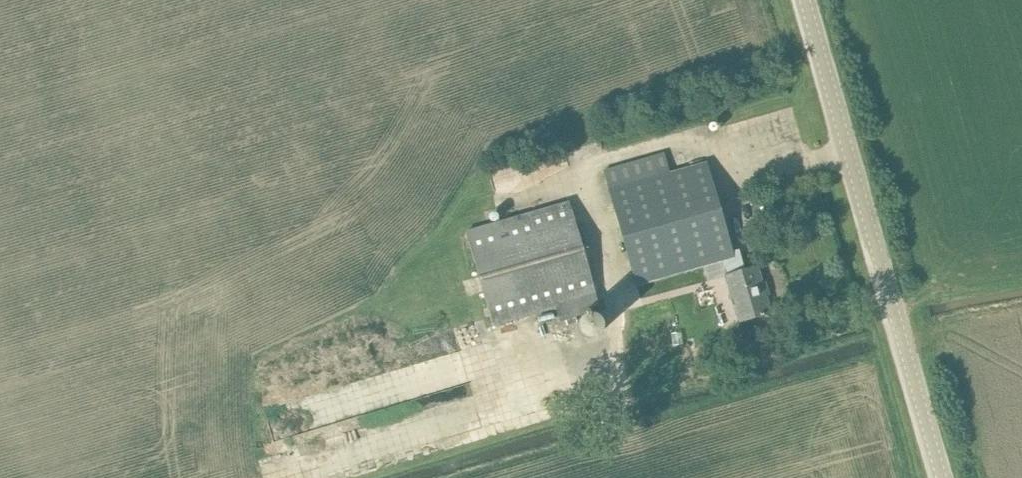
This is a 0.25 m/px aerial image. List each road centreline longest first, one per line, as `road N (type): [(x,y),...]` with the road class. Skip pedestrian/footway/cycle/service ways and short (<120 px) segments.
road 1 (tertiary): [(940,477),(803,0)]

